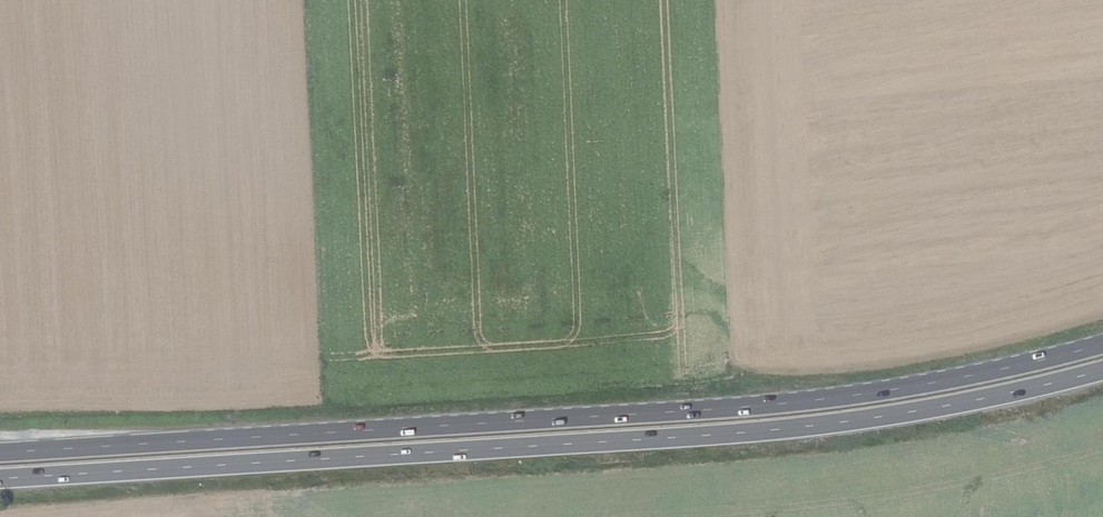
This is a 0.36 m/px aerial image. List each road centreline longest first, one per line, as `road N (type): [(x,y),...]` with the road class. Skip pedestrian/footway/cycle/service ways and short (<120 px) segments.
road 1 (trunk): [(1102,344),(915,386),(799,401),(0,452)]
road 2 (trunk): [(0,479),(801,427),(1102,371)]

